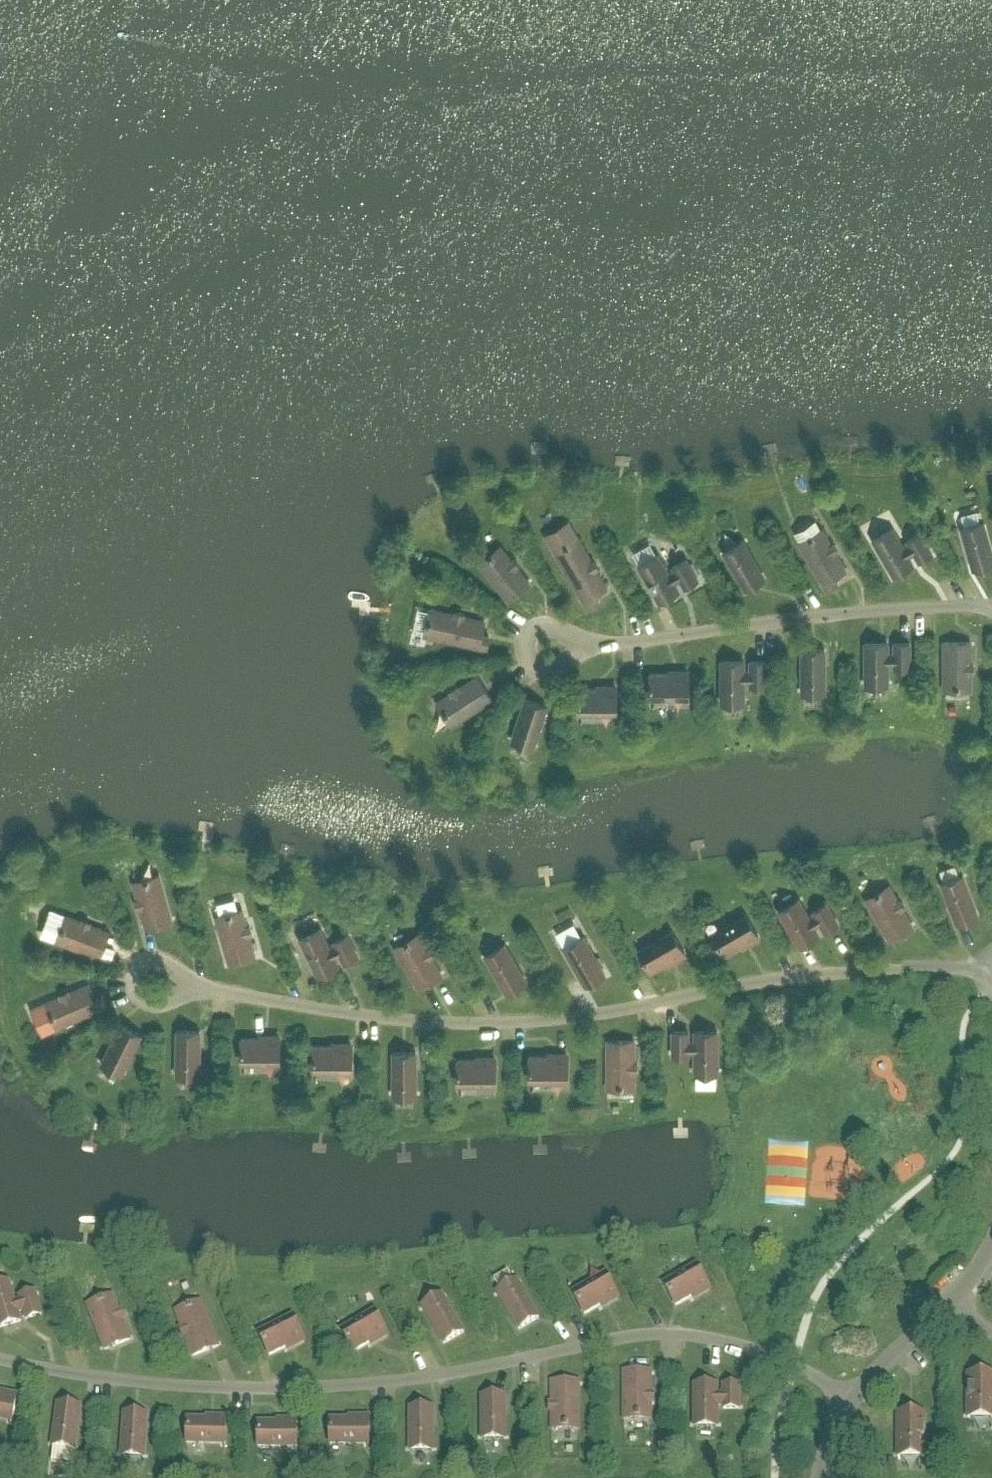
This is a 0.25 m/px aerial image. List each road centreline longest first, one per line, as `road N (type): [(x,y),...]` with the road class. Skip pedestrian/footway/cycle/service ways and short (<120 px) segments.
road 1 (residential): [(855,1402),(795,1367),(690,1336),(631,1338),(440,1378),(311,1389),(147,1384),(0,1362)]
road 2 (residential): [(987,972),(815,973),(600,1011),(475,1022),(371,1014),(203,985)]
road 3 (residential): [(604,639),(991,604)]
road 4 (residential): [(604,639),(540,670),(524,648),(536,626),(590,639)]
road 5 (residential): [(203,985),(155,958),(133,970),(133,986),(152,1003),(183,995)]
road 6 (residential): [(855,1402),(950,1303)]

